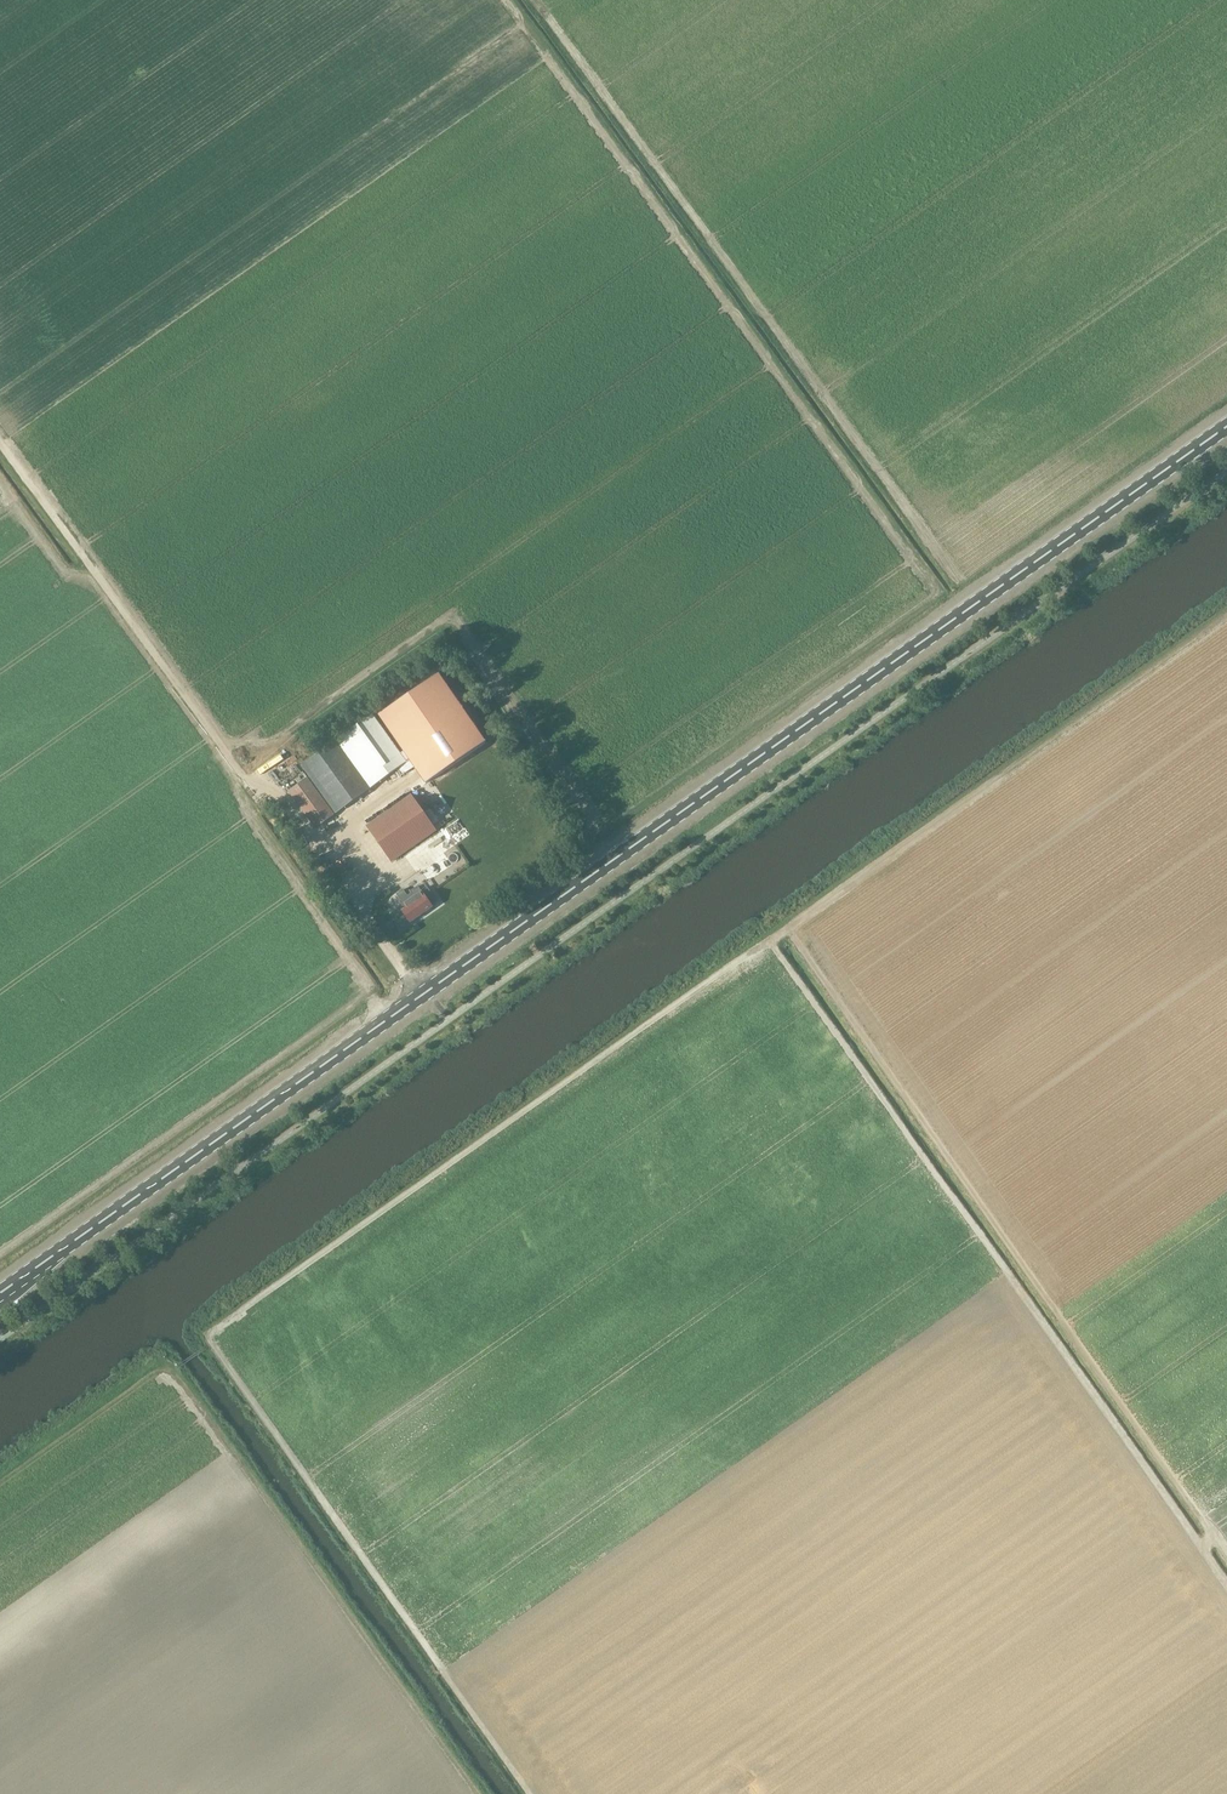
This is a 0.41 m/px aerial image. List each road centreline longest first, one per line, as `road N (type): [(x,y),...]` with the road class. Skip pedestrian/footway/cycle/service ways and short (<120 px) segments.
road 1 (primary): [(0,1293),(1226,427)]

